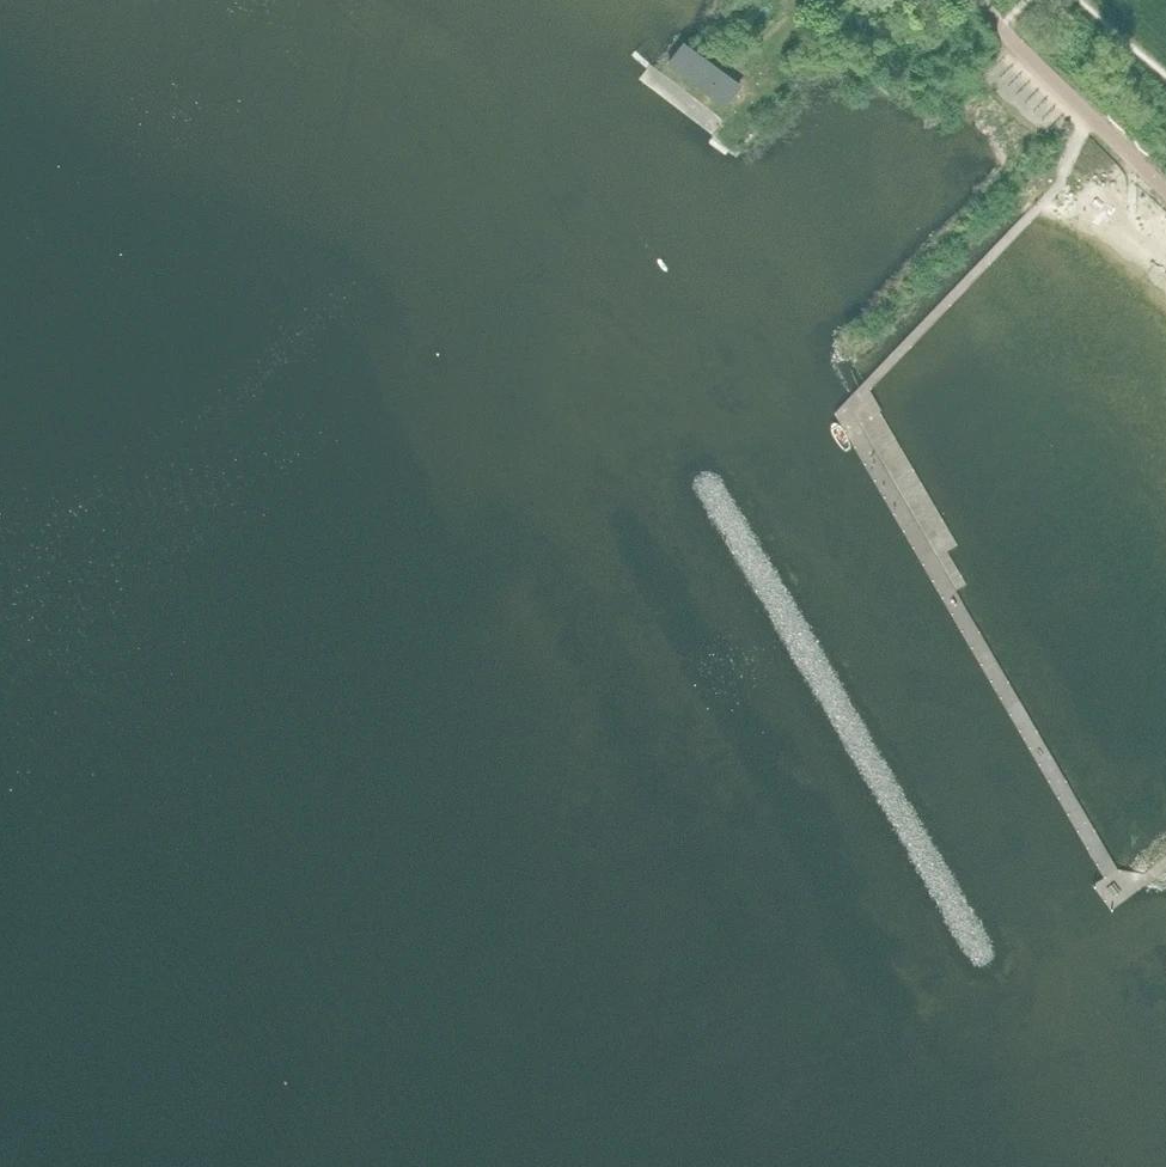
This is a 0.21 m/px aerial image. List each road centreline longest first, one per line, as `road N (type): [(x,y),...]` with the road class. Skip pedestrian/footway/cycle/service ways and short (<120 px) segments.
road 1 (unclassified): [(1165,191),(1012,44),(980,0)]

